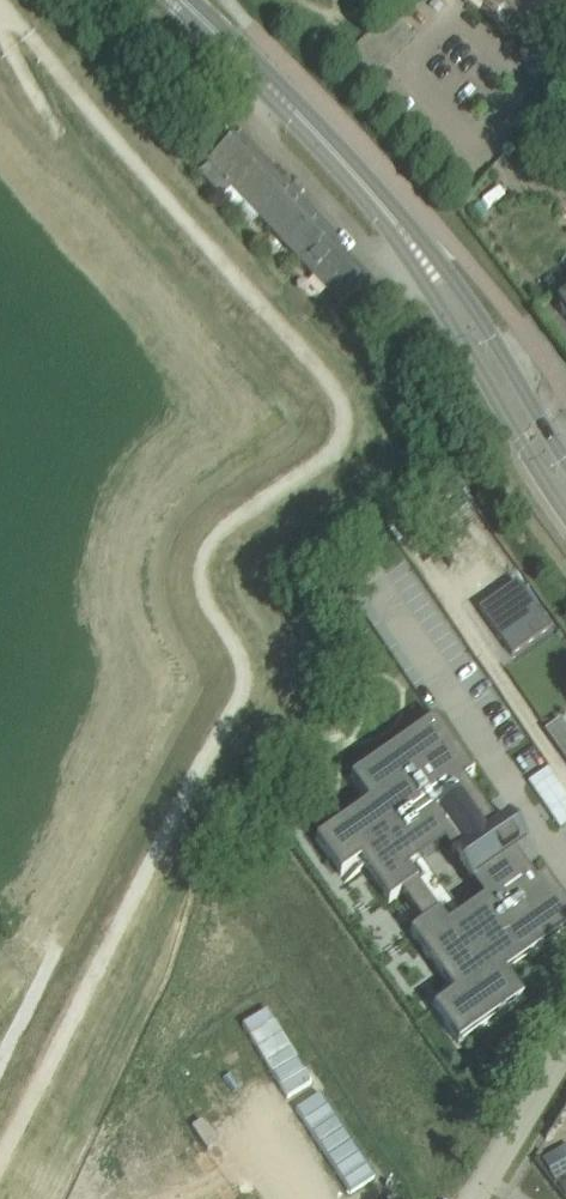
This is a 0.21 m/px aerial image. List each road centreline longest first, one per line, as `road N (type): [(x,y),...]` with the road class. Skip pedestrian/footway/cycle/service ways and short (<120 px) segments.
road 1 (primary): [(410,239),(184,0)]
road 2 (primary): [(410,239),(430,290),(565,515)]
road 3 (residential): [(533,82),(453,15),(399,70),(471,144)]
road 4 (primary): [(565,457),(477,309),(410,239)]
road 5 (residential): [(476,1198),(565,1053)]

